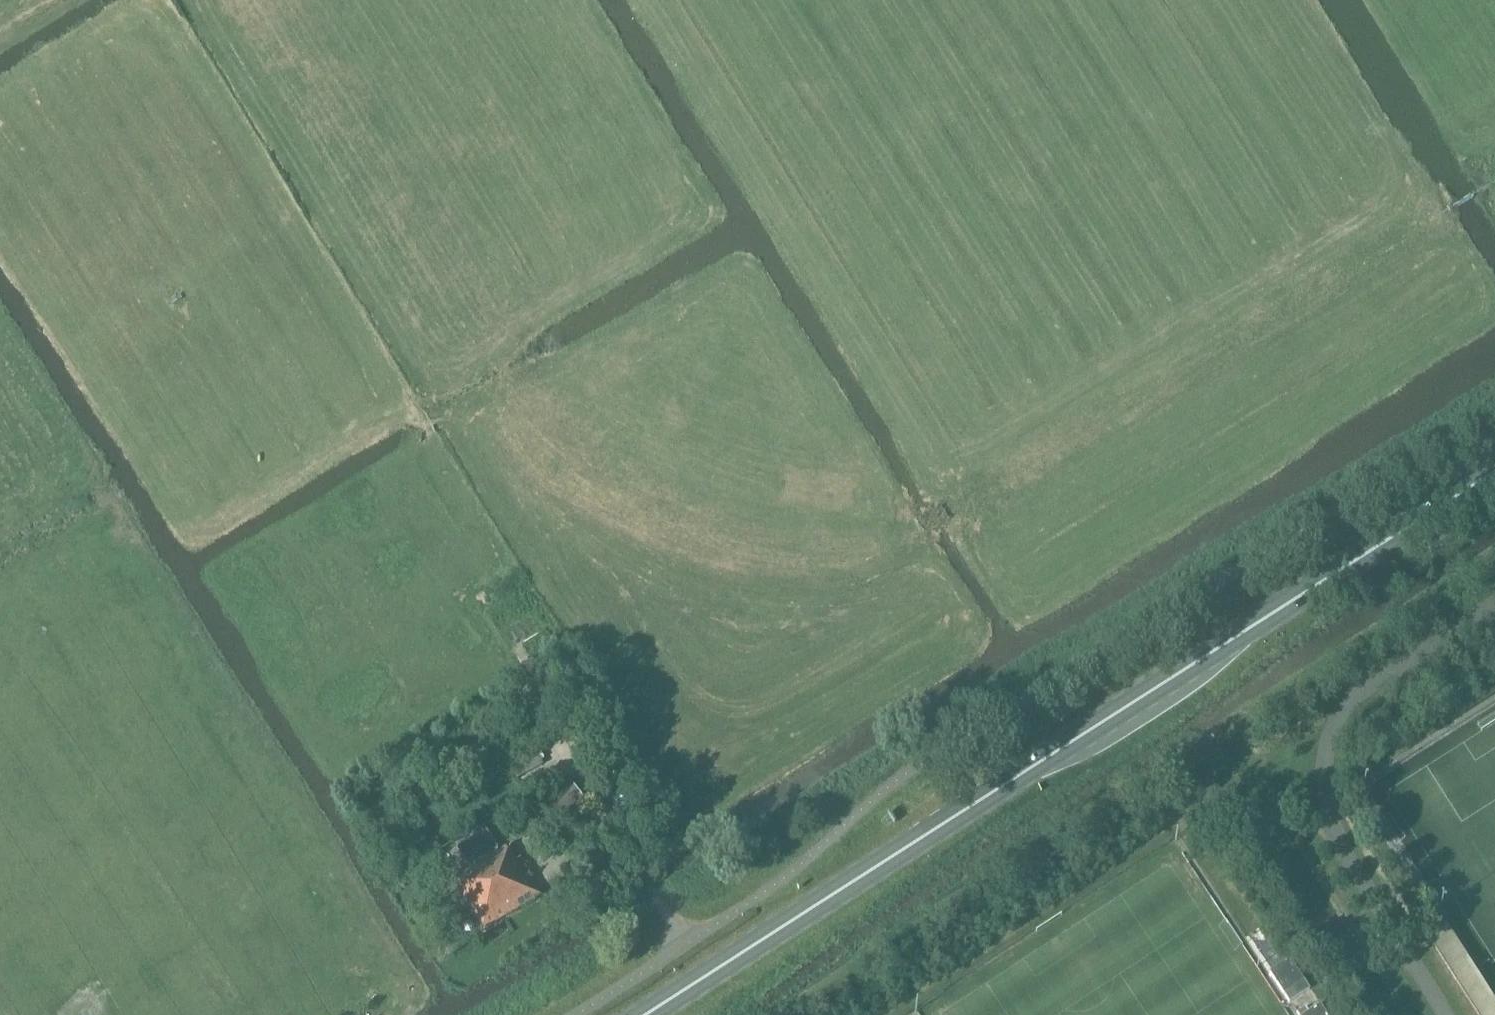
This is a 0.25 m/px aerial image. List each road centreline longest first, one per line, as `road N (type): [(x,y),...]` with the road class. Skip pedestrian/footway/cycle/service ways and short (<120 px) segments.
road 1 (secondary): [(645,1014),(1494,474)]

